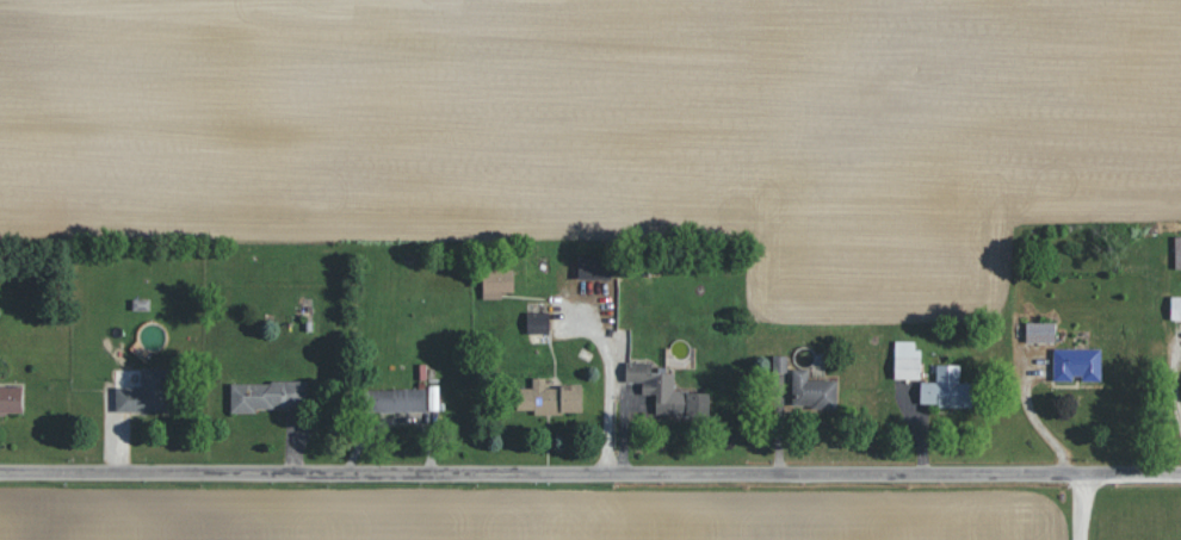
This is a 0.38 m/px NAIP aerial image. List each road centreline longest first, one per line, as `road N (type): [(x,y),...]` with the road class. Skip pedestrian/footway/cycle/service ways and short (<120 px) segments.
road 1 (residential): [(0,470),(1180,474)]

